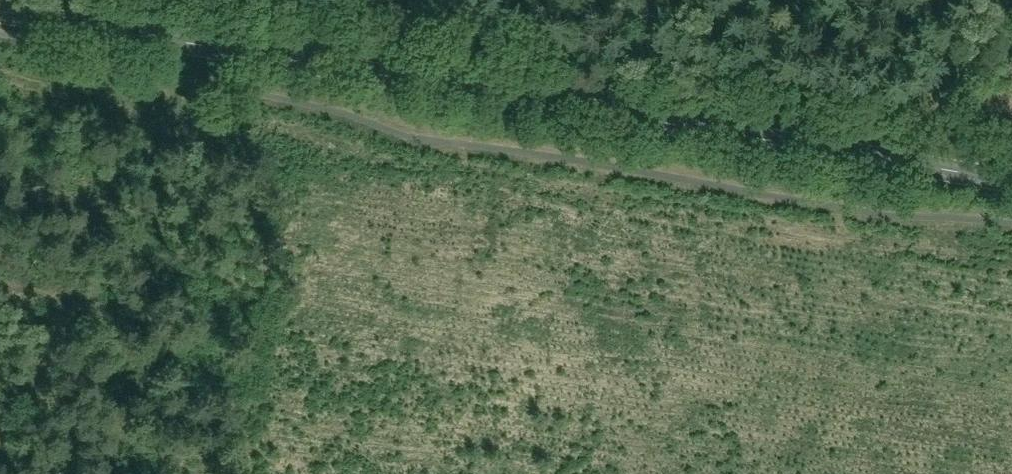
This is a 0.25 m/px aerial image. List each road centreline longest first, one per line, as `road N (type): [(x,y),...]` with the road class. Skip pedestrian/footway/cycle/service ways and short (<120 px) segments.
road 1 (secondary): [(1011,184),(0,12)]
road 2 (track): [(172,41),(111,473)]
road 3 (track): [(1011,51),(953,174)]

